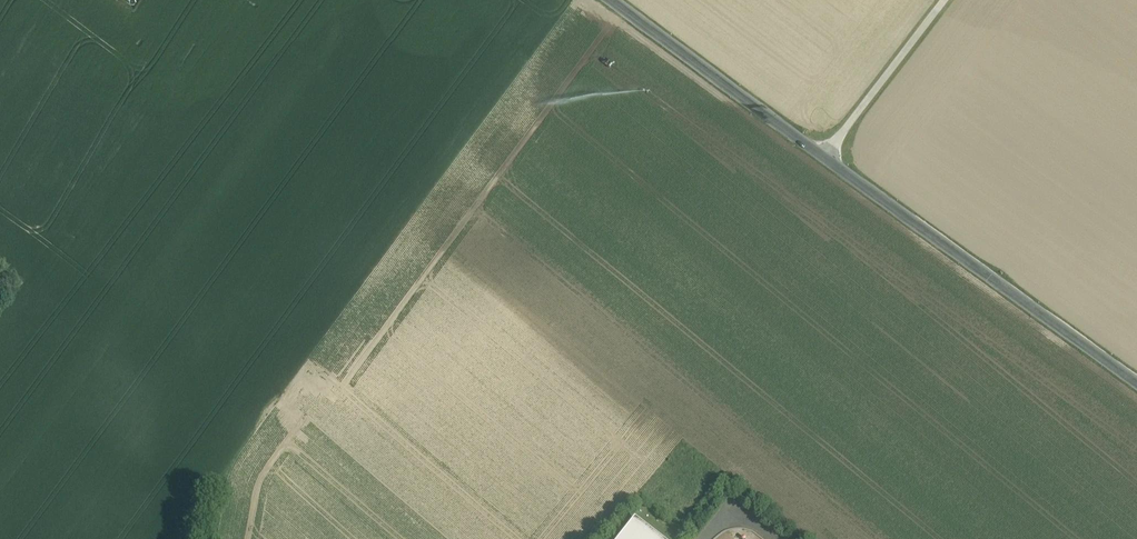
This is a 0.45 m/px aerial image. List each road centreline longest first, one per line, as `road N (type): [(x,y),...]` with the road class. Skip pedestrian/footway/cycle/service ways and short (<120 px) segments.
road 1 (tertiary): [(614,0),(1136,384)]

